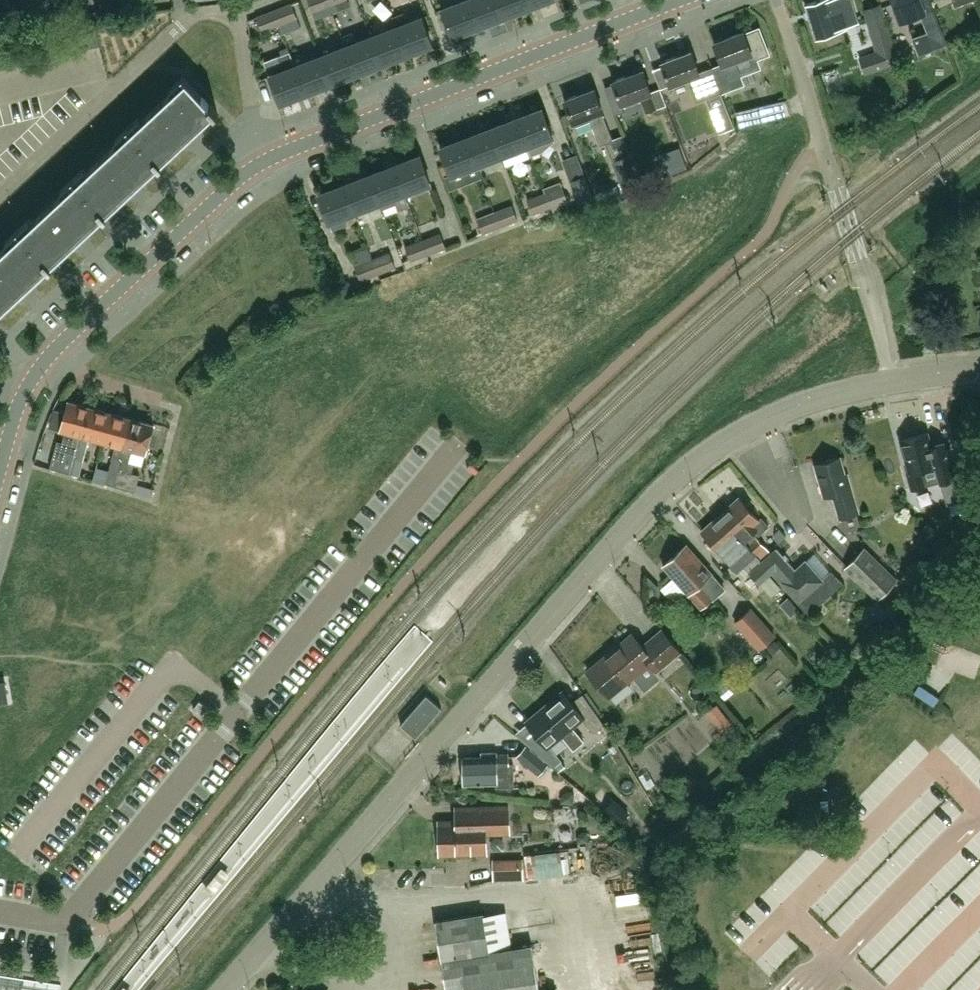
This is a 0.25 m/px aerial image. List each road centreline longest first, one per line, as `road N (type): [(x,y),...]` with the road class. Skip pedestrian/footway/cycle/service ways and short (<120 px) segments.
road 1 (residential): [(223,989),(645,507),(698,457),(824,395),(890,382)]
road 2 (tertiary): [(23,393),(52,352),(260,164),(678,0)]
road 3 (residential): [(890,382),(777,0)]

